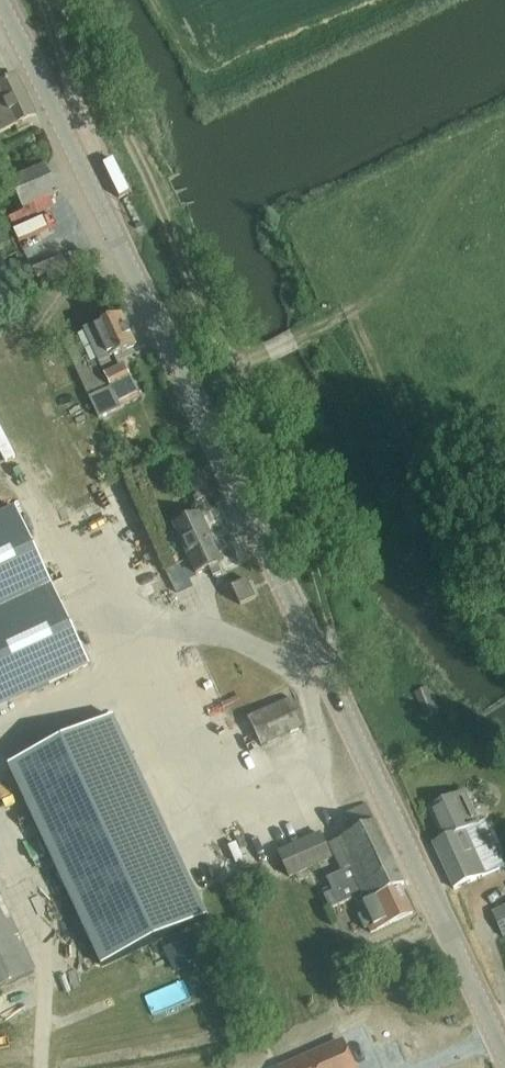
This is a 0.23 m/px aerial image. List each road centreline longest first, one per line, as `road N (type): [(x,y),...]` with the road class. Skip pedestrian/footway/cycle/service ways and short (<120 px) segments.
road 1 (secondary): [(504,1054),(1,0)]
road 2 (track): [(232,367),(70,0)]
road 3 (track): [(258,359),(346,313),(365,290),(402,174),(504,128)]
road 4 (track): [(329,679),(332,622),(291,500),(232,367)]
road 5 (track): [(63,127),(68,84),(42,0)]

